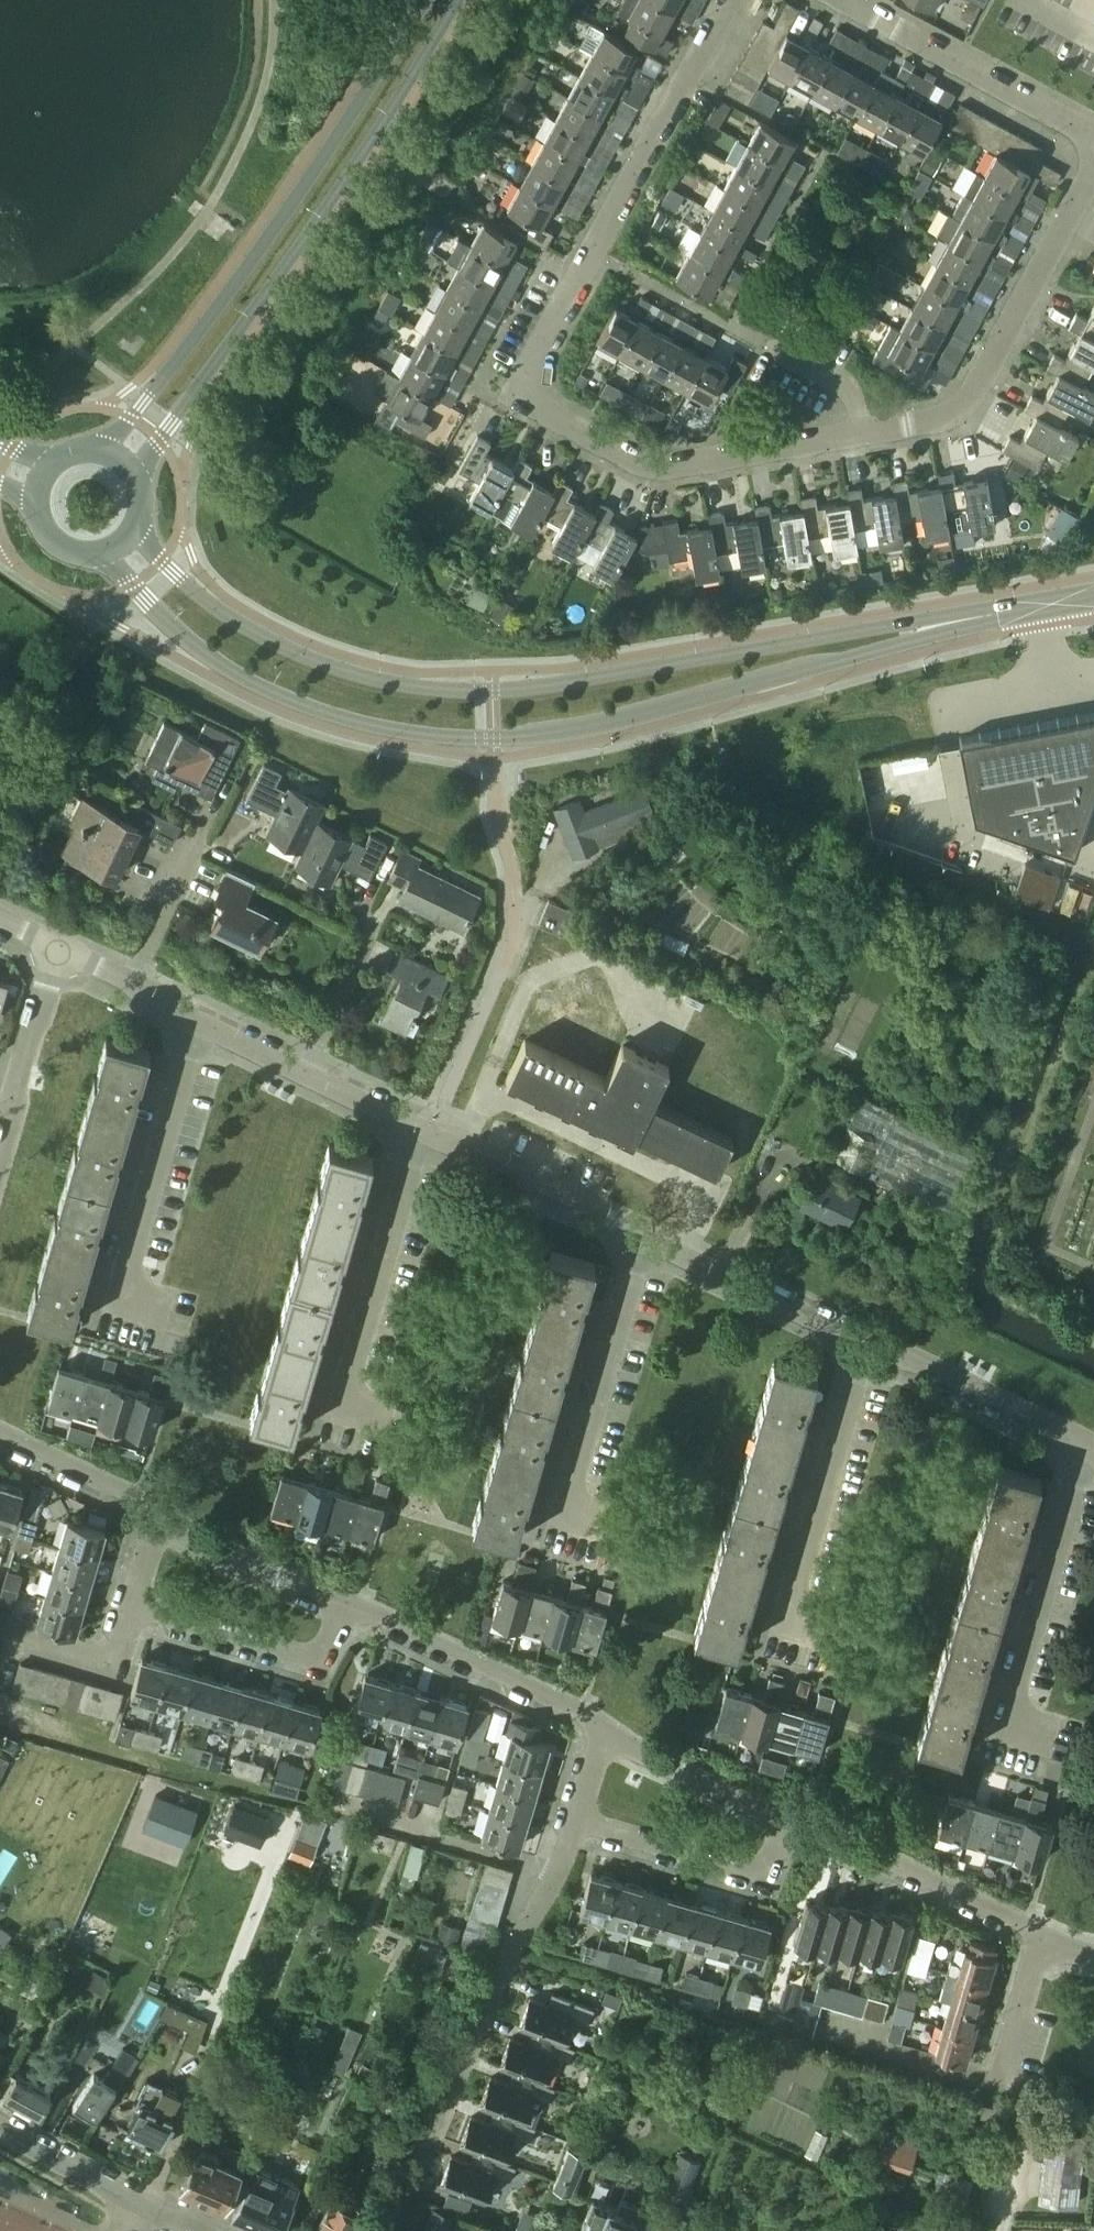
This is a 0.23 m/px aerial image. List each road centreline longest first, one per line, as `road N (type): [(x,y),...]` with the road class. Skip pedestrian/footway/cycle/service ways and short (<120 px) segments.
road 1 (residential): [(730,0),(526,370),(543,411),(649,470),(921,423),(966,407),(1093,164)]
road 2 (tertiary): [(103,555),(183,640),(230,671),(309,709),(445,738),(559,733),(912,640),(954,620)]
road 3 (tertiary): [(954,620),(558,683),(413,688),(313,659),(231,619),(161,562),(138,528)]
road 4 (tertiary): [(133,469),(387,115),(454,0)]
road 5 (tertiary): [(426,0),(288,209),(101,448)]
road 6 (residential): [(417,2172),(517,1937),(576,1823)]
road 7 (residential): [(164,1311),(122,1298),(197,1022)]
road 8 (residential): [(606,1522),(566,1509),(645,1236)]
road 9 (residential): [(1045,1736),(1008,1723),(1084,1447)]
road 10 (residential): [(380,1417),(342,1406),(409,1167),(427,1134)]
road 11 (residential): [(824,1628),(789,1617),(866,1344)]
road 12 (residential): [(606,1733),(378,1615),(344,1607)]
road 13 (residential): [(1039,1936),(804,1821),(783,1819)]
road 14 (residential): [(1093,136),(847,0)]
road 15 (residential): [(576,1823),(760,1879),(783,1819)]
road 16 (residential): [(132,1607),(316,1661),(344,1607)]
road 17 (residential): [(866,1344),(645,1236)]
road 18 (residential): [(645,1236),(475,1148),(427,1134)]
road 19 (residential): [(1084,1447),(866,1344)]
road 20 (residential): [(344,1607),(159,1516)]
road 21 (residential): [(0,1145),(57,947)]
road 22 (residential): [(783,1819),(606,1733)]
road 23 (residential): [(0,1628),(113,1667),(132,1607)]
road 24 (residential): [(159,1516),(0,1430)]
road 25 (residential): [(131,983),(198,841)]
road 26 (residential): [(136,2201),(0,2123)]
road 27 (residential): [(302,1073),(368,934)]
road 28 (residential): [(999,2076),(1039,1936)]
road 29 (tertiary): [(1093,596),(954,620)]
road 30 (residential): [(427,1134),(302,1073)]

